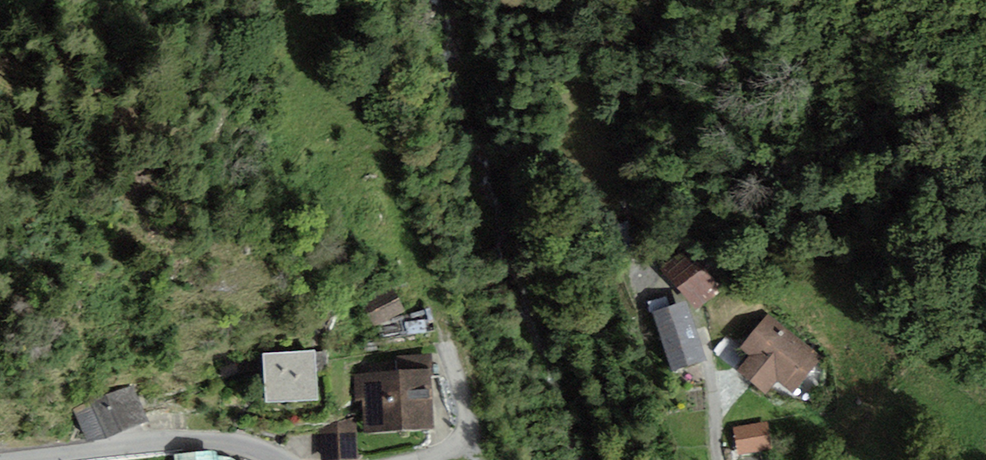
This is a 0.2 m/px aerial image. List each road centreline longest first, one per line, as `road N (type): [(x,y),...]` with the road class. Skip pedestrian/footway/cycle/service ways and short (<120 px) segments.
road 1 (tertiary): [(282,459),(226,441),(15,459)]
road 2 (residential): [(412,459),(459,446),(467,434),(448,345)]
road 3 (residential): [(719,459),(703,325)]

